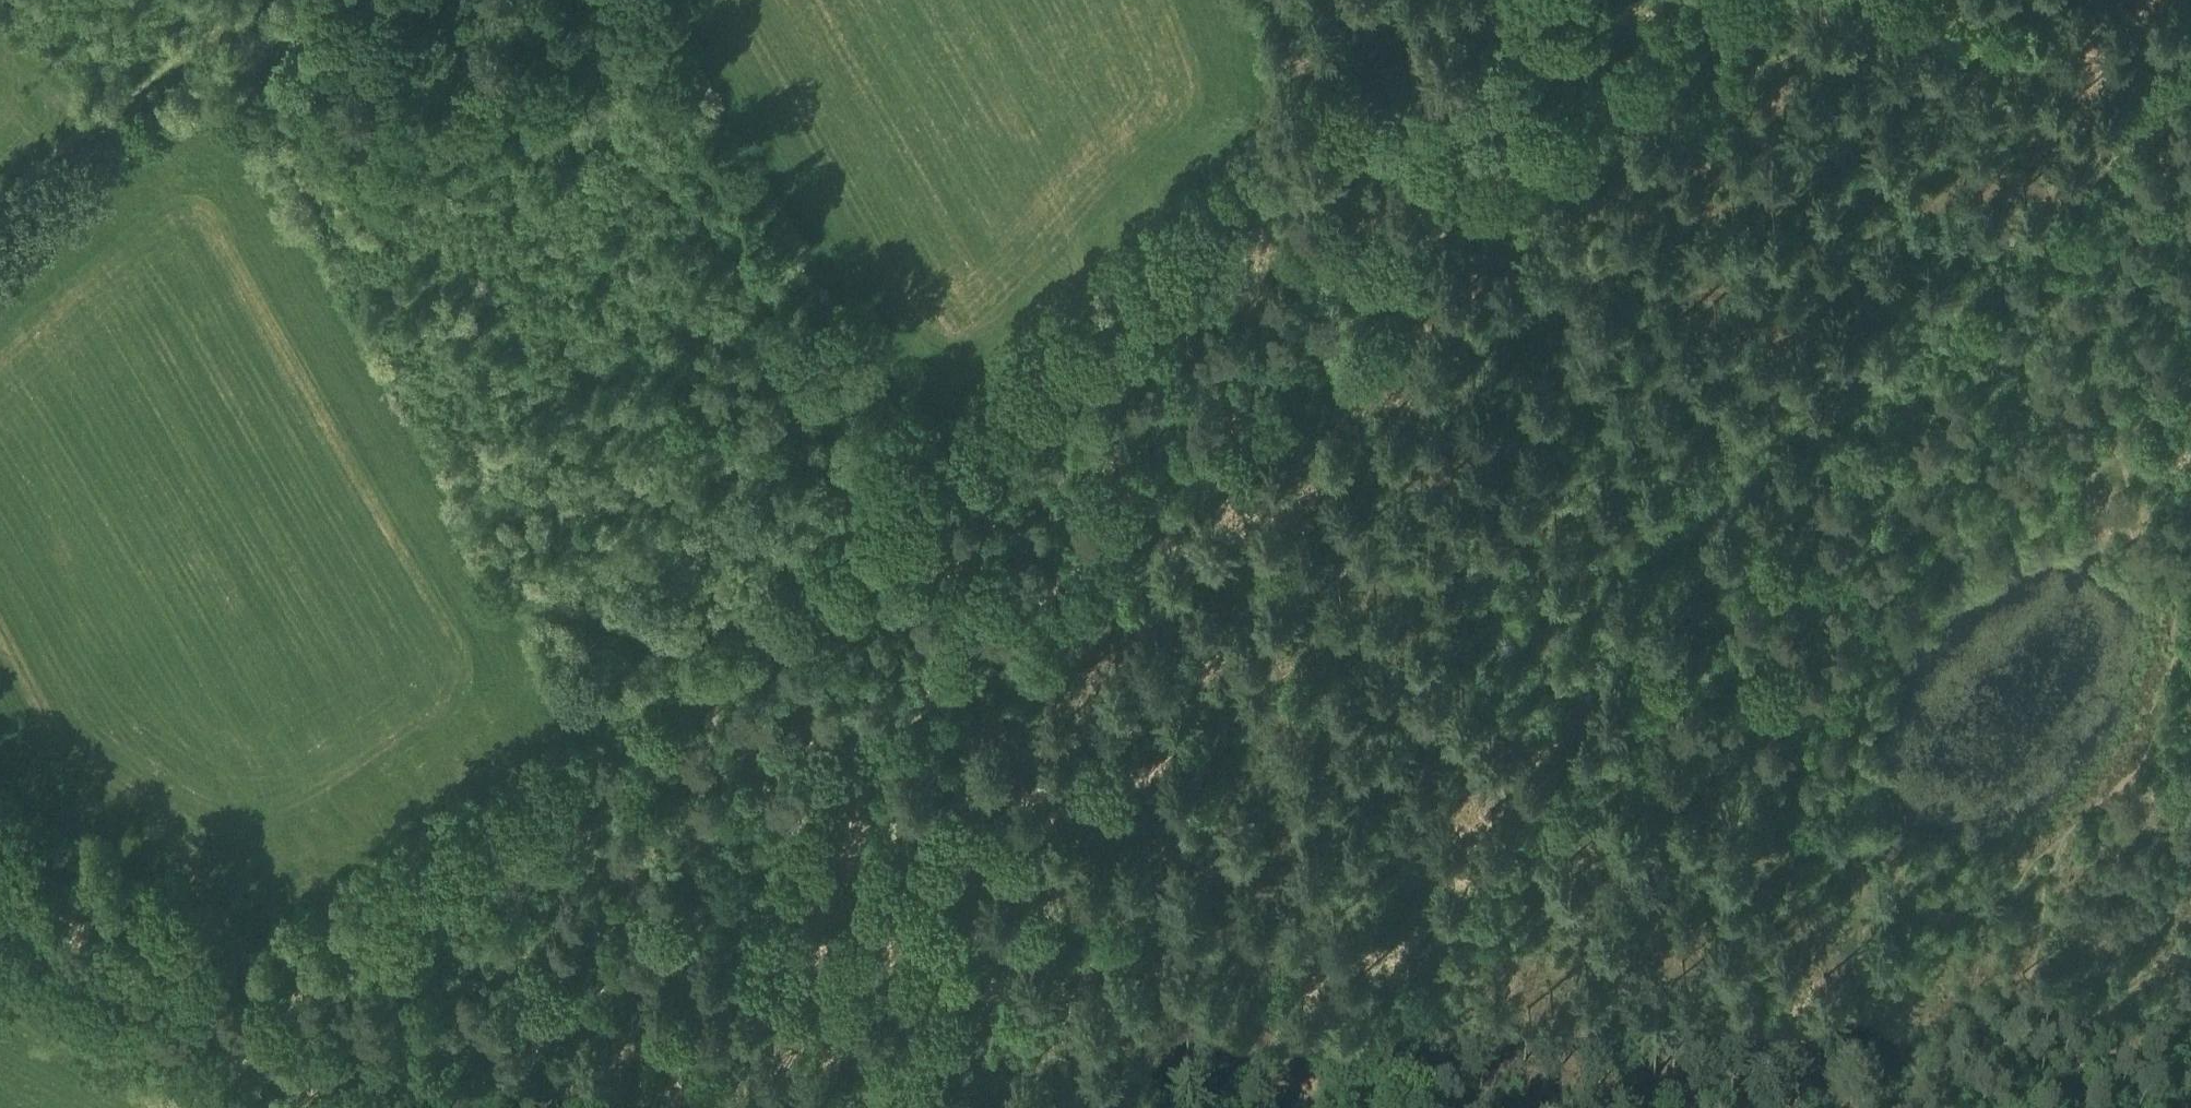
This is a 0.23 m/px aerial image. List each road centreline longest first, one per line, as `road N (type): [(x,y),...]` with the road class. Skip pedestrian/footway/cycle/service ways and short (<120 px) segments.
road 1 (track): [(465,1107),(770,845),(1696,0)]
road 2 (track): [(352,1107),(0,898)]
road 3 (track): [(2190,946),(1899,1107)]
road 4 (track): [(1922,0),(2181,60),(2190,51)]
road 5 (track): [(1551,135),(1562,0)]

